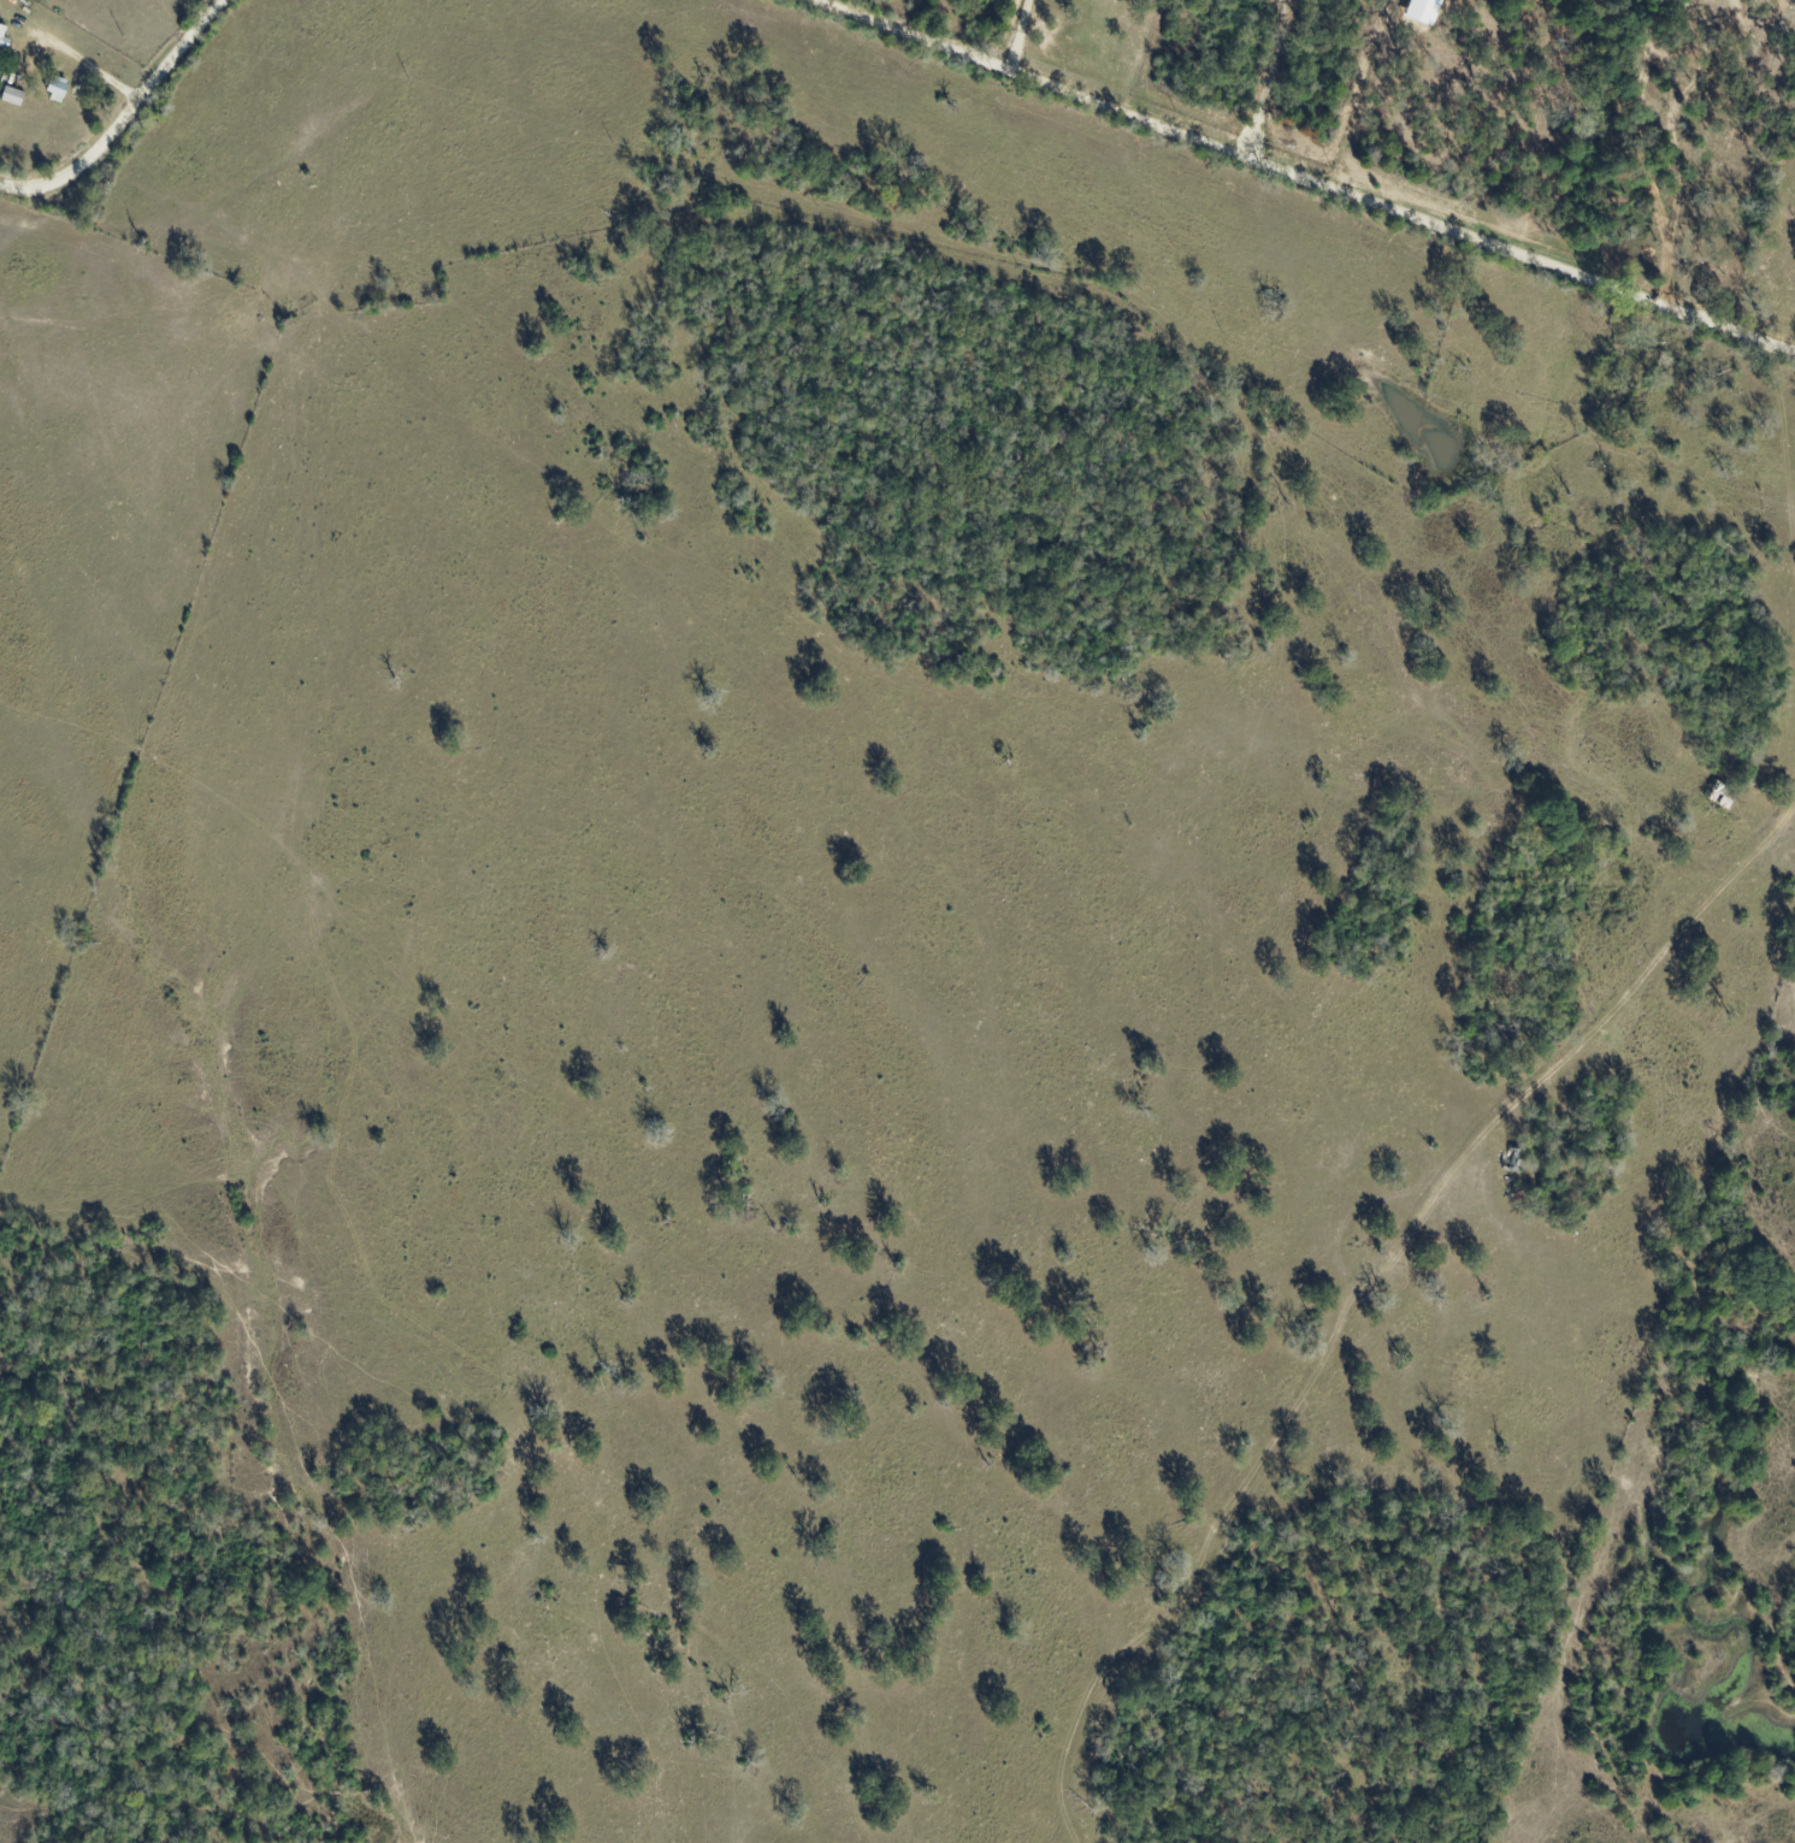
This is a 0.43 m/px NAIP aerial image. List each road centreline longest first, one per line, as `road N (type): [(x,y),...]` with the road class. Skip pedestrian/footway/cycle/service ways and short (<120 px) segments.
road 1 (residential): [(813,0),(1794,352)]
road 2 (residential): [(0,183),(45,184),(101,143),(217,0)]

